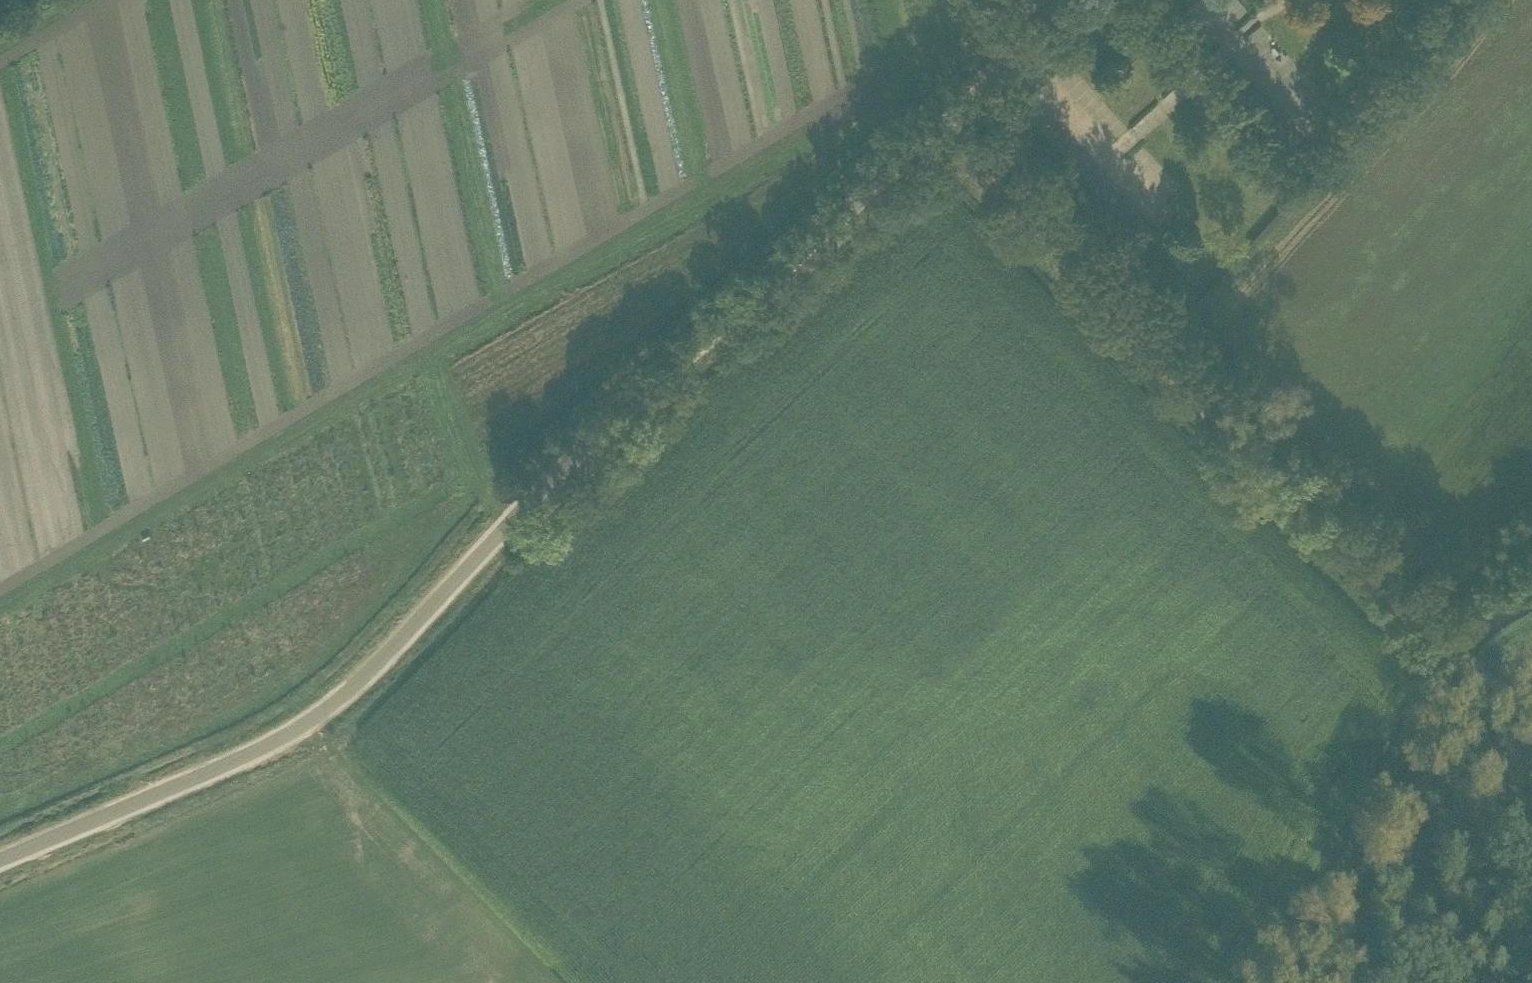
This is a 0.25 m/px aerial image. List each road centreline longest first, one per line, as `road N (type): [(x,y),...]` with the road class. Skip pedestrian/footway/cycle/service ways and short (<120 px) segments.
road 1 (unclassified): [(0,858),(228,763),(342,696),(568,463),(1082,0)]

